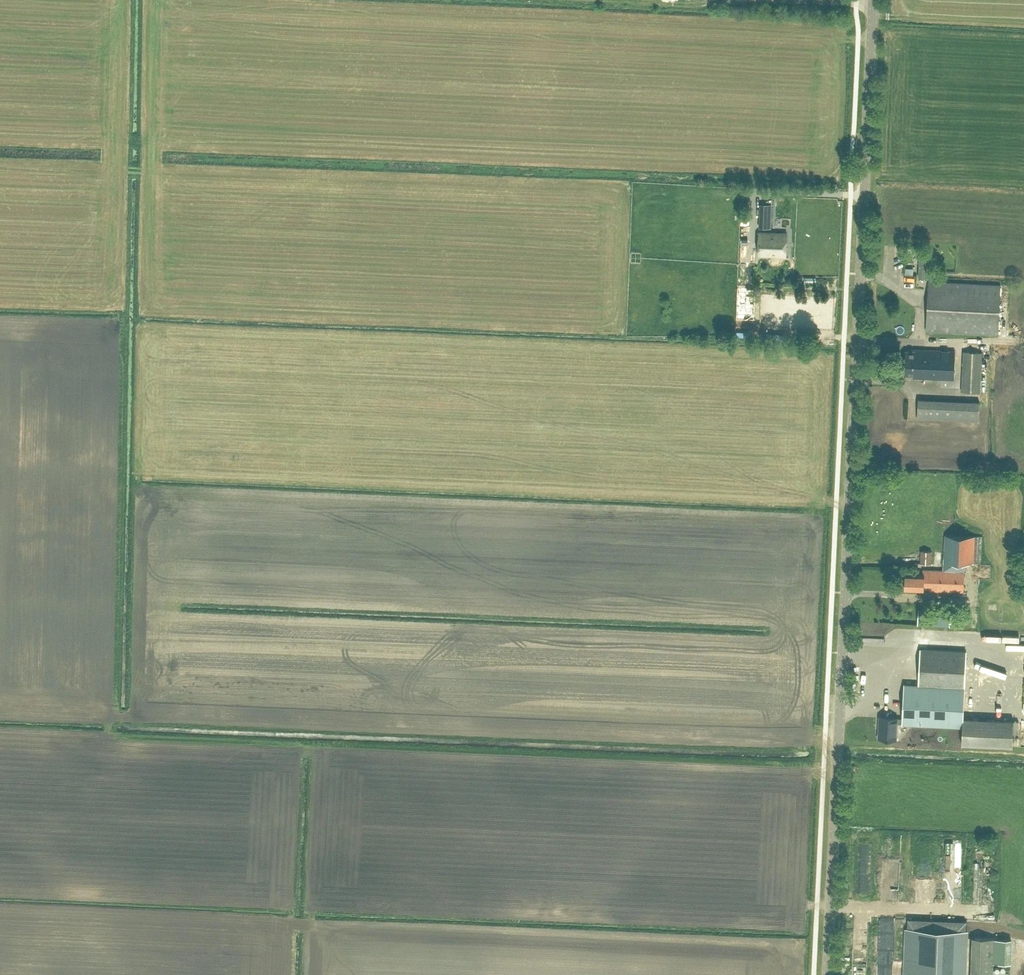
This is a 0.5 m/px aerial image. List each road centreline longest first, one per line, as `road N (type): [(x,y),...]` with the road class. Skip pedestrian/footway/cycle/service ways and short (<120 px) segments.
road 1 (tertiary): [(827,974),(873,0)]

